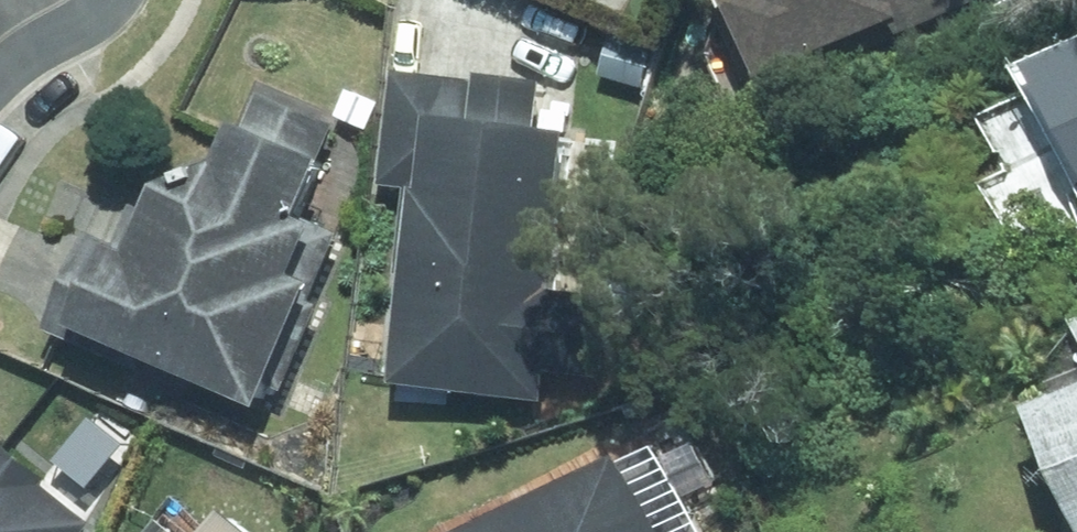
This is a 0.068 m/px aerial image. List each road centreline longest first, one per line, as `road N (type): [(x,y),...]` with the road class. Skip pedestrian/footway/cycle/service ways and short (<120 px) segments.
road 1 (residential): [(102,0),(0,74)]

